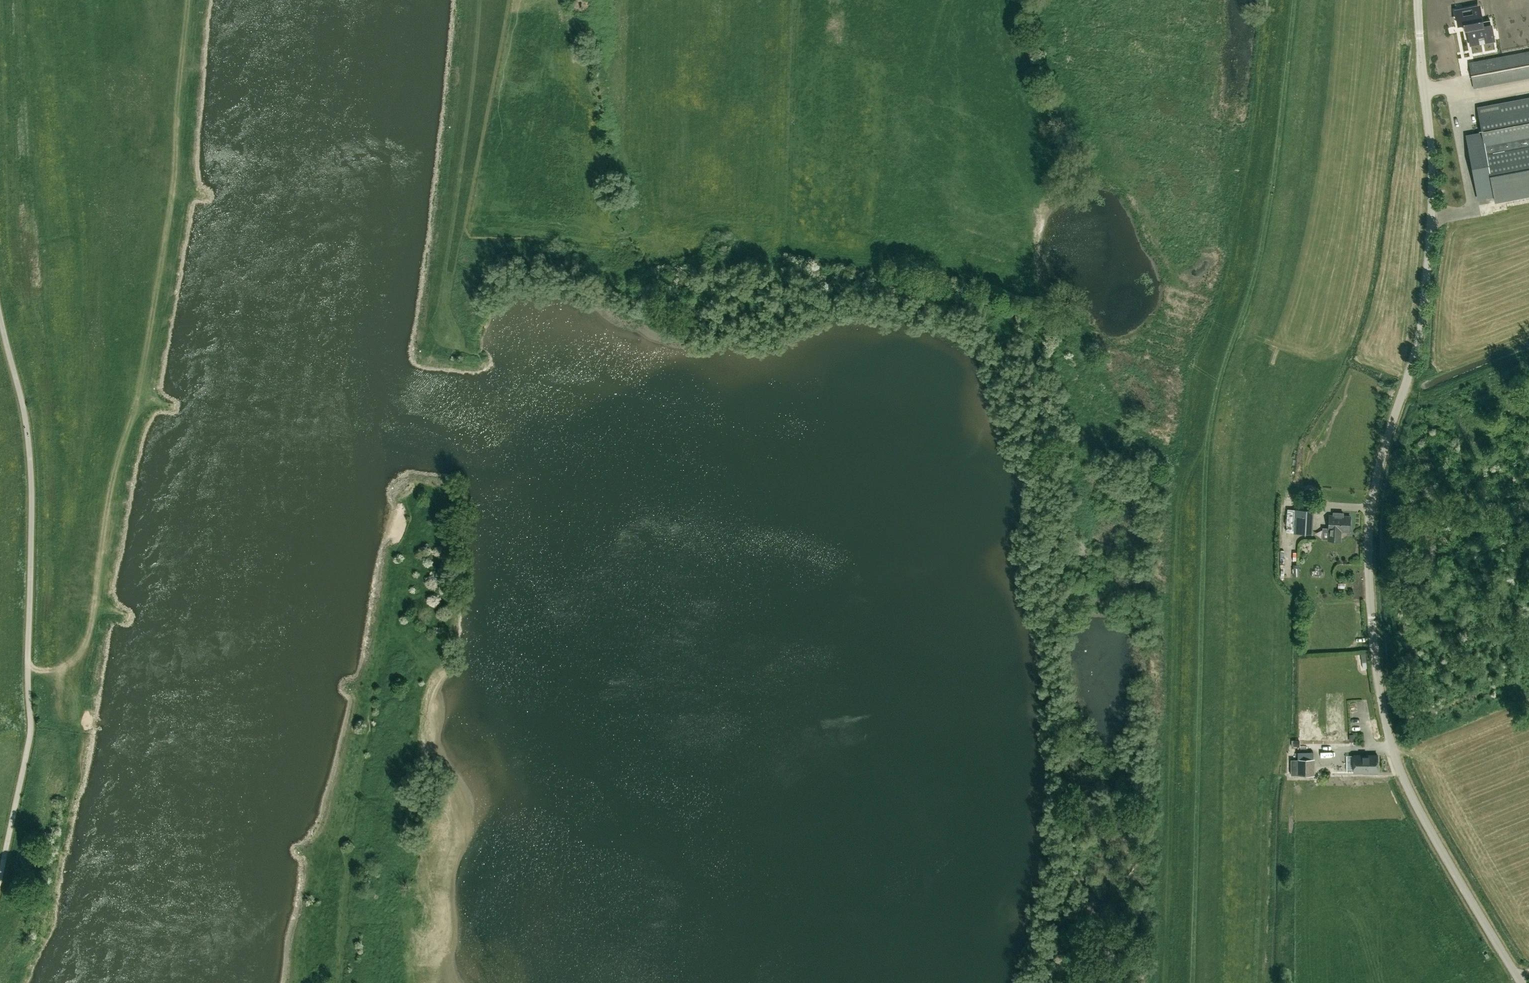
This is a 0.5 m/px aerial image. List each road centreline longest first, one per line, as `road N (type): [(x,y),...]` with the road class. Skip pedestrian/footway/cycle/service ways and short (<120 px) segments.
road 1 (unclassified): [(1521,982),(1402,776),(1380,702),(1371,517),(1418,337),(1429,244),(1419,0)]

